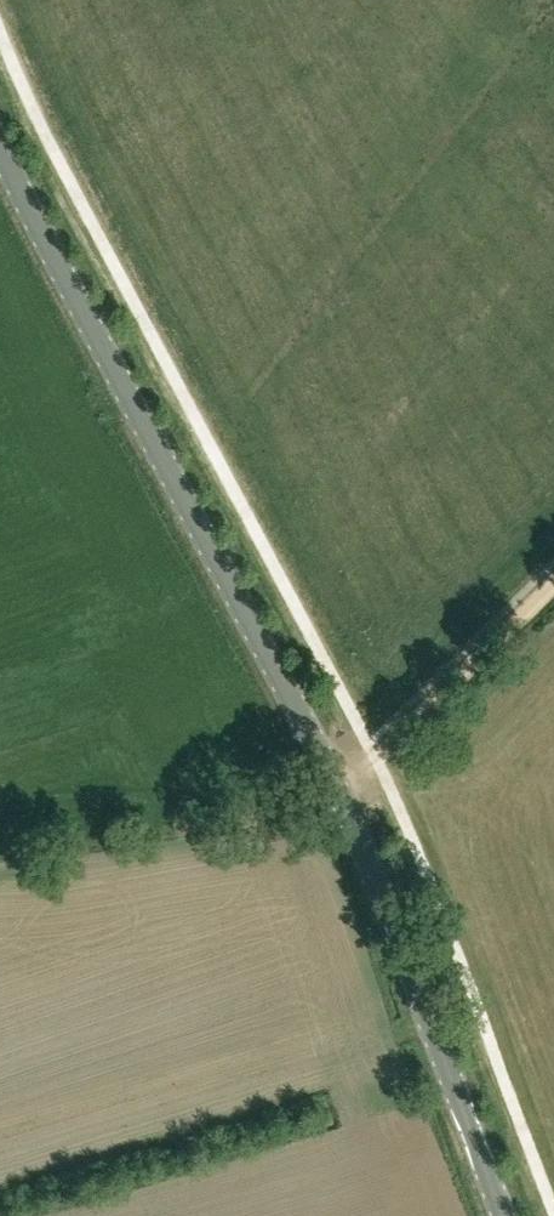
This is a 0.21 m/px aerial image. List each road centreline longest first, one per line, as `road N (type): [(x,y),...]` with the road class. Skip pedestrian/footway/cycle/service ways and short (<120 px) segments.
road 1 (tertiary): [(499,1215),(333,793),(0,144)]
road 2 (track): [(333,793),(553,586)]

